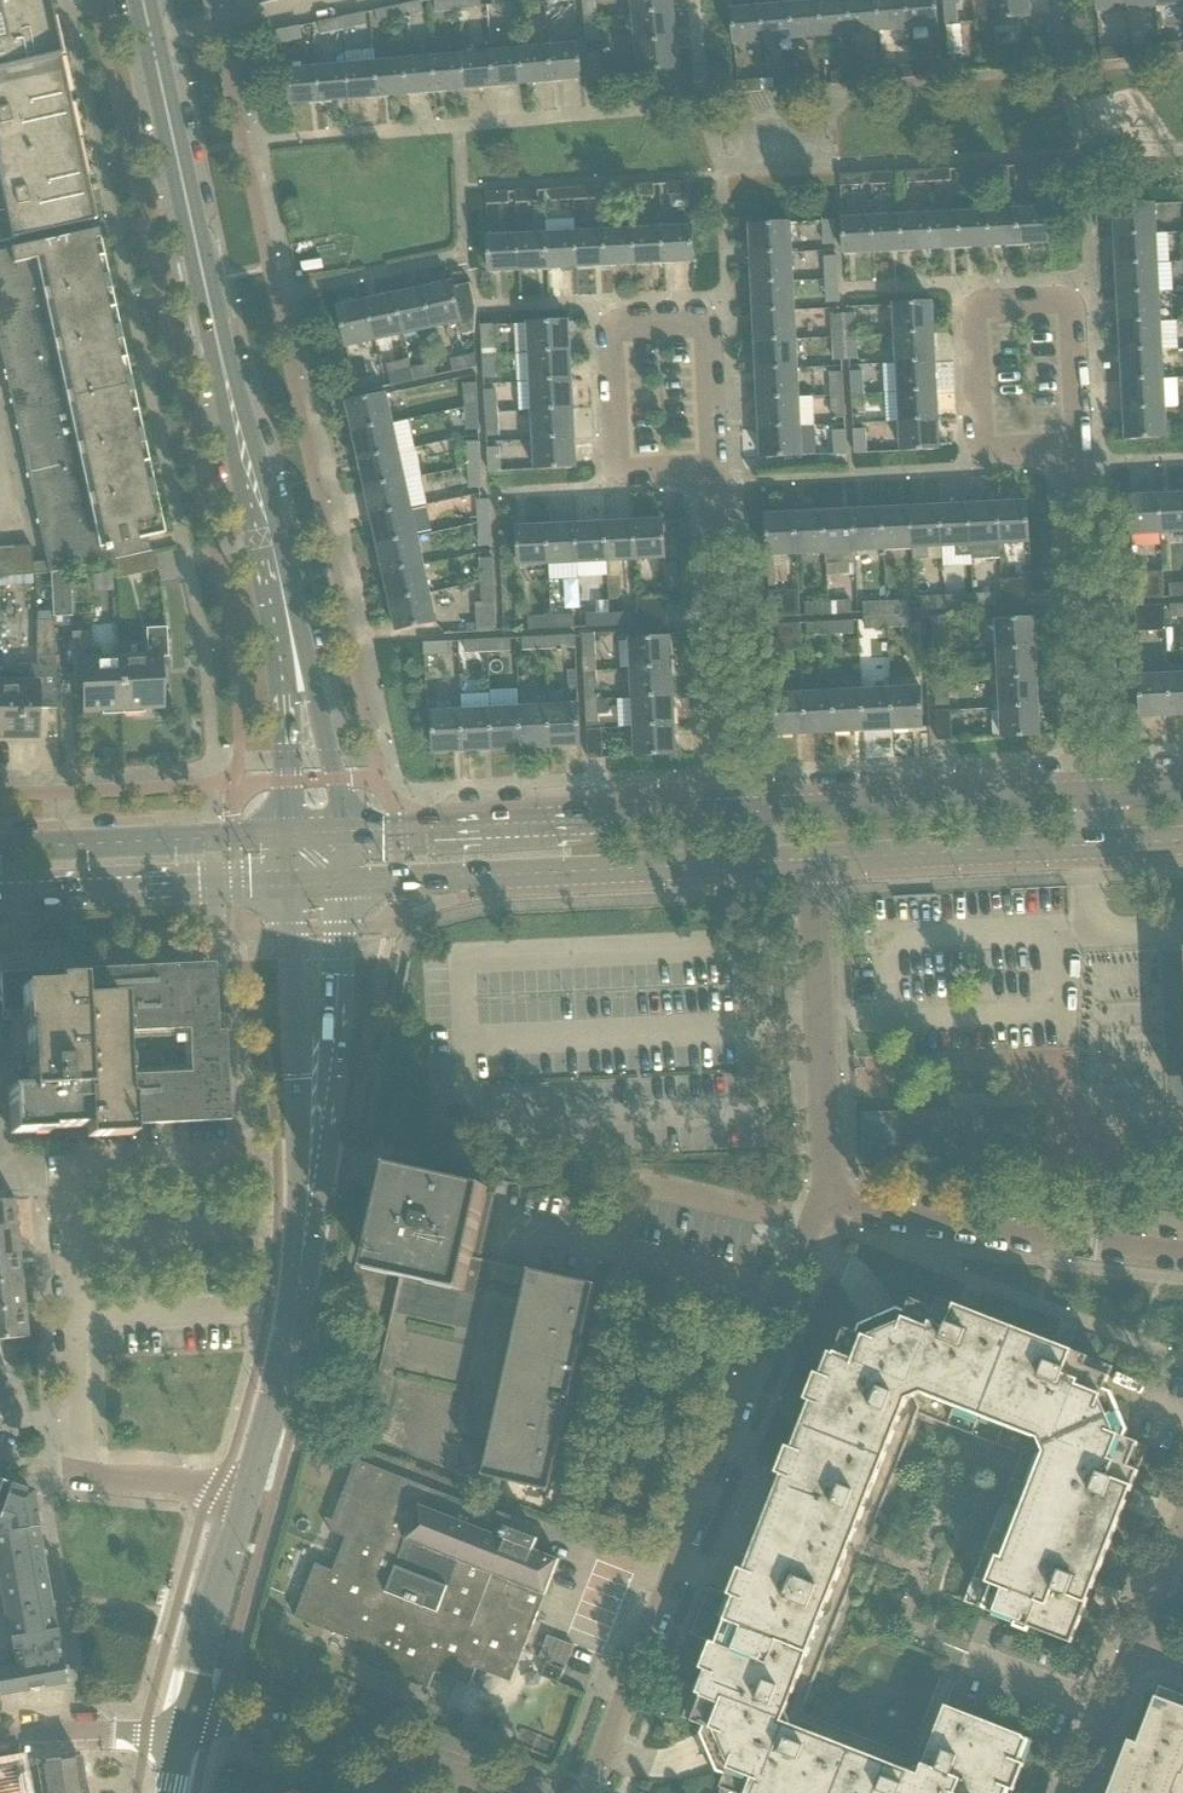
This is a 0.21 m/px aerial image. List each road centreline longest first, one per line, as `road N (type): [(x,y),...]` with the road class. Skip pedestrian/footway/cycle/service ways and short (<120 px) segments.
road 1 (tertiary): [(295,656),(143,0)]
road 2 (residential): [(590,1792),(819,1213)]
road 3 (secondary): [(342,883),(817,859)]
road 4 (tertiary): [(244,1499),(297,1305),(316,1078)]
road 5 (secondary): [(727,814),(343,831)]
road 6 (secondary): [(1102,796),(727,814)]
road 7 (residential): [(819,1213),(1182,1251)]
road 8 (residential): [(819,1213),(817,859)]
road 9 (residential): [(81,1477),(64,1197),(48,1180),(0,1173)]
road 10 (residential): [(1102,796),(1079,456)]
road 11 (residential): [(715,477),(628,477),(616,468),(610,342),(625,330),(696,328),(709,345)]
road 12 (residential): [(727,814),(715,477)]
road 13 (residential): [(501,1792),(396,1758),(212,1725),(183,1731)]
road 14 (residential): [(1079,456),(996,459),(982,443),(977,325),(991,315),(1061,310)]
road 15 (secondary): [(290,834),(0,848)]
road 16 (secondary): [(817,859),(1104,845)]
road 17 (tertiary): [(183,1731),(244,1499)]
road 18 (secondary): [(65,897),(292,885)]
road 19 (tertiary): [(316,1078),(340,975),(342,883)]
road 20 (tertiary): [(292,885),(294,975),(316,1078)]
road 21 (residential): [(0,1737),(183,1731)]
road 22 (tertiary): [(343,831),(336,779),(295,656)]
road 23 (tertiary): [(295,656),(290,834)]
road 24 (residential): [(244,1499),(81,1477)]
road 25 (residential): [(1080,1792),(1136,1645)]
road 26 (residential): [(1079,456),(1071,320),(1061,310)]
road 27 (residential): [(715,477),(709,345)]
road 28 (residential): [(1136,1645),(1182,1524)]

